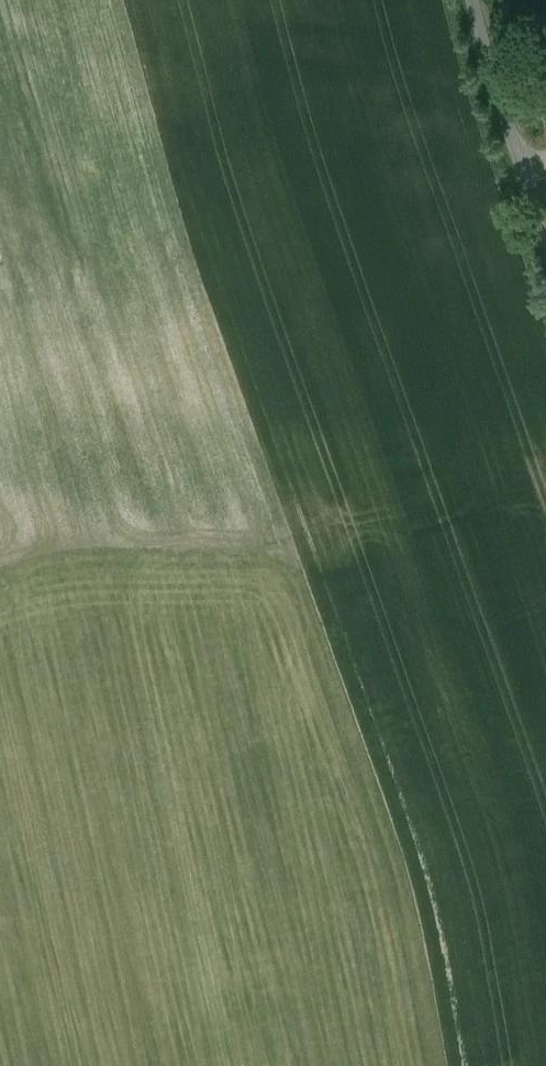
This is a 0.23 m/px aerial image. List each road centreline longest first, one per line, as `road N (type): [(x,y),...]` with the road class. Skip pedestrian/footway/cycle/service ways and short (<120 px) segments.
road 1 (unclassified): [(545,232),(473,0)]

